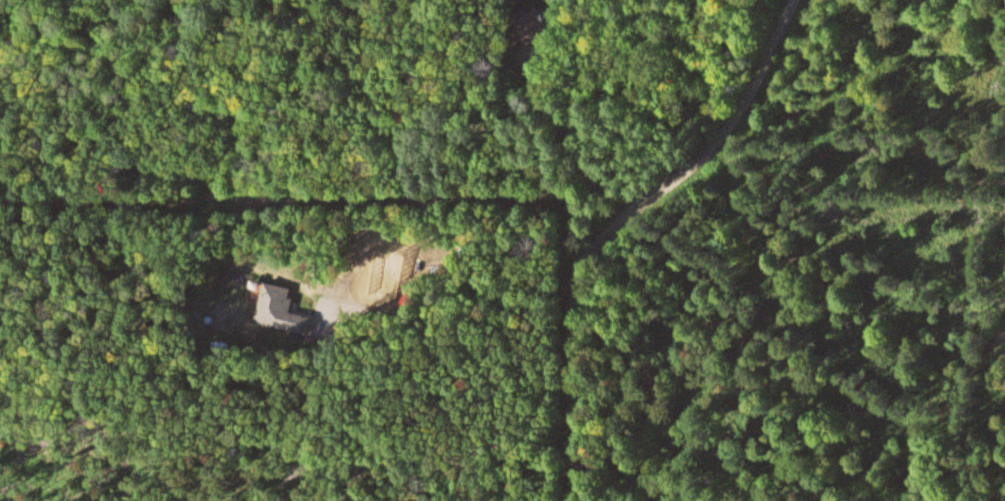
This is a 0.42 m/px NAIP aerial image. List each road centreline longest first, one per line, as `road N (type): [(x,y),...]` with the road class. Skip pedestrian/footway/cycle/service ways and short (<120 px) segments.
road 1 (track): [(570,500),(574,352),(603,240),(655,173),(742,111)]
road 2 (residential): [(1004,371),(813,300),(756,258),(729,159),(742,111)]
road 3 (track): [(785,24),(707,33),(532,97)]
road 4 (track): [(573,387),(541,372),(429,412)]
road 5 (track): [(594,272),(571,268),(547,243),(533,242),(474,265)]
road 6 (track): [(742,111),(797,0)]

